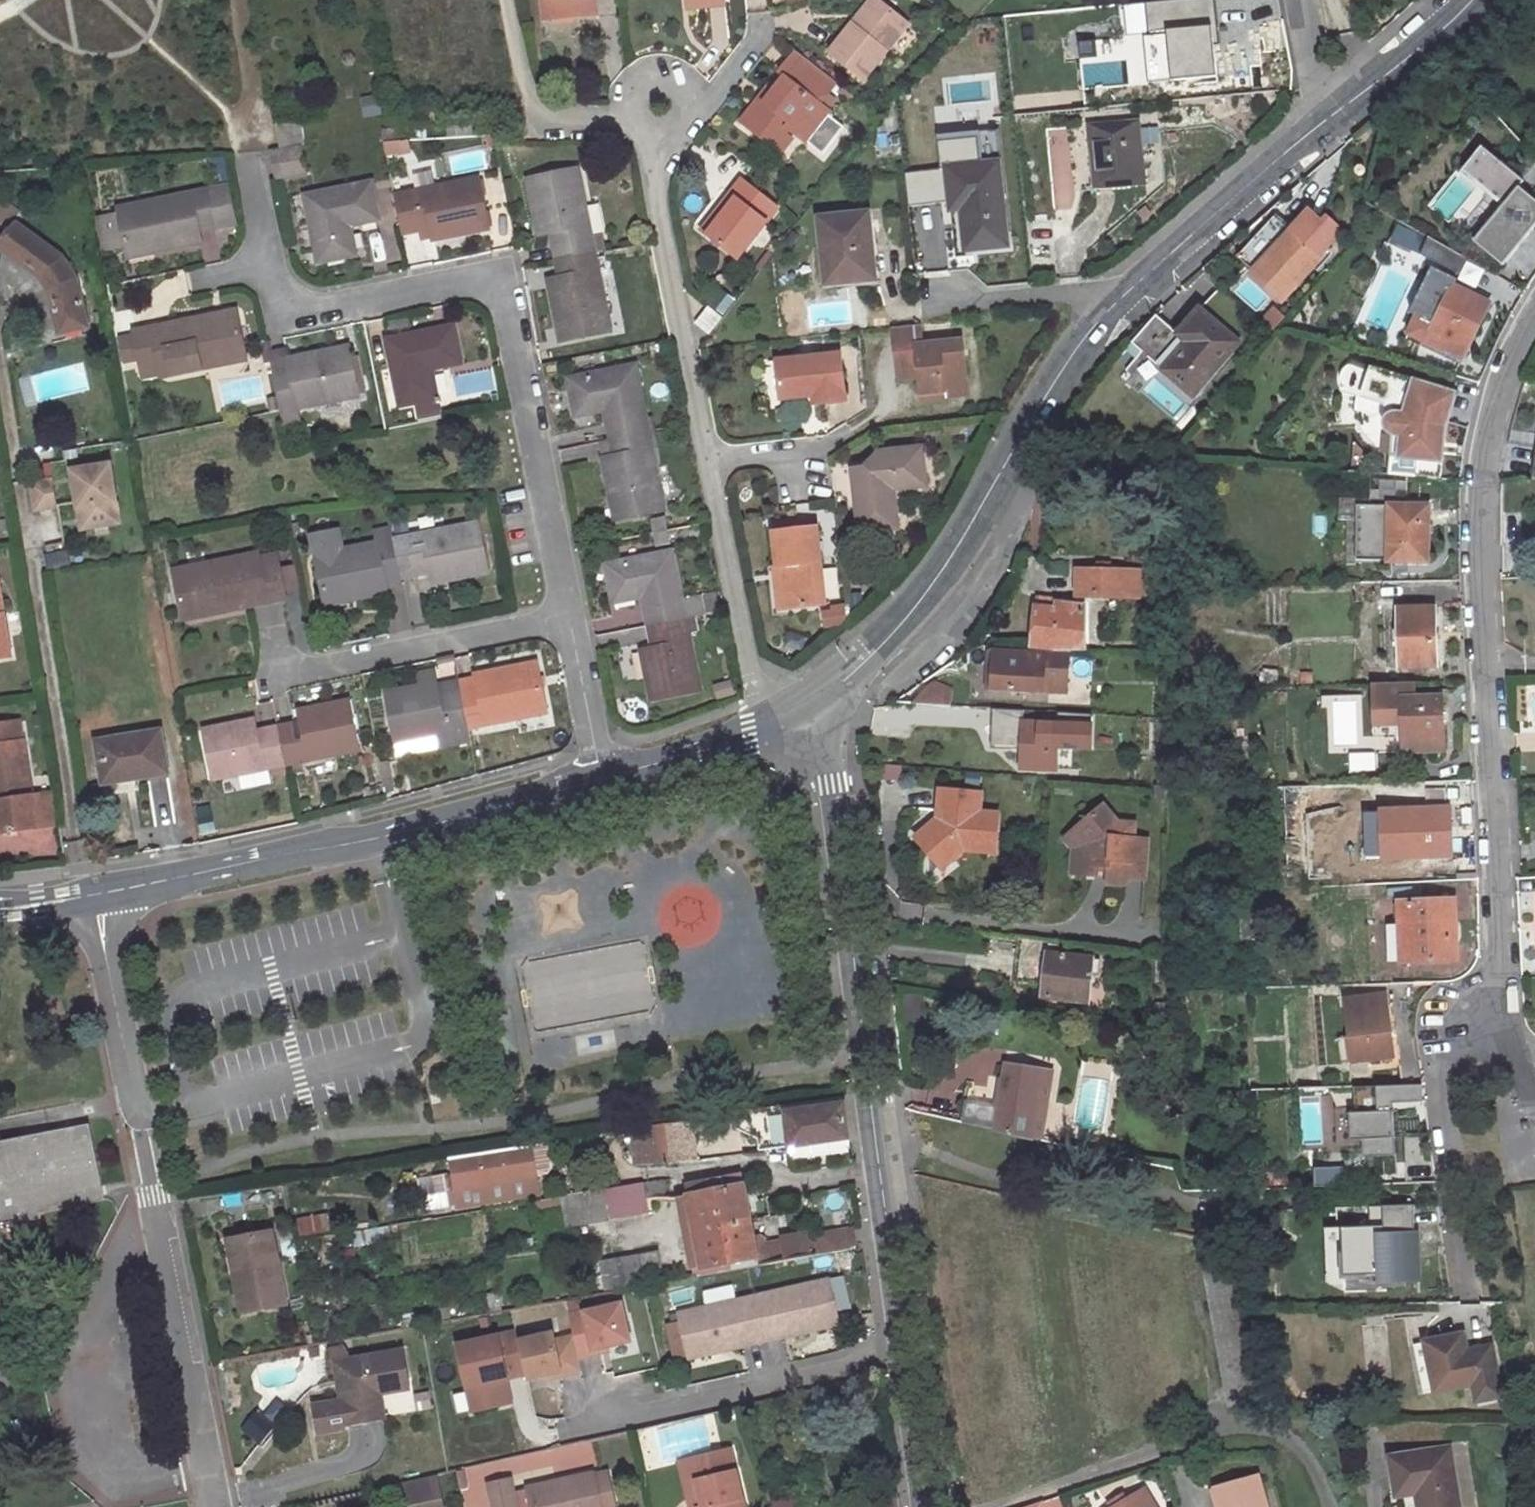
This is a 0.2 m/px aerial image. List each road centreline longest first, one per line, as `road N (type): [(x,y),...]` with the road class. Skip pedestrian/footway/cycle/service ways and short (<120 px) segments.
road 1 (residential): [(574,616),(498,275),(287,316),(254,152)]
road 2 (residential): [(1501,1014),(1482,485),(1502,379),(1534,317)]
road 3 (tertiary): [(906,1352),(822,703)]
road 4 (residential): [(220,1506),(95,896)]
road 5 (tertiary): [(95,896),(375,838),(598,781)]
road 6 (tertiary): [(822,703),(894,661),(990,541),(1088,348),(1120,318)]
road 7 (unclassified): [(975,1506),(1236,1424),(1282,1437),(1314,1468),(1328,1506)]
road 8 (residential): [(553,1436),(906,1352)]
road 9 (residential): [(709,462),(655,193),(663,106)]
road 10 (residential): [(1472,1286),(1440,1038),(1501,1014)]
road 11 (residential): [(269,682),(574,616)]
road 12 (residential): [(773,726),(747,662),(709,462)]
road 13 (tertiary): [(1120,318),(1313,132)]
road 14 (tertiary): [(1313,132),(1462,0)]
road 15 (residential): [(929,307),(1066,296),(1120,318)]
road 16 (tertiary): [(598,781),(773,726)]
road 17 (residential): [(598,781),(574,616)]
road 18 (residential): [(663,106),(609,123),(543,118),(526,87)]
road 19 (tertiary): [(929,1506),(906,1352)]
road 20 (residential): [(1294,0),(1313,132)]
road 21 (residential): [(663,106),(711,94),(759,30)]
road 22 (residential): [(817,489),(808,471),(790,461),(709,462)]

